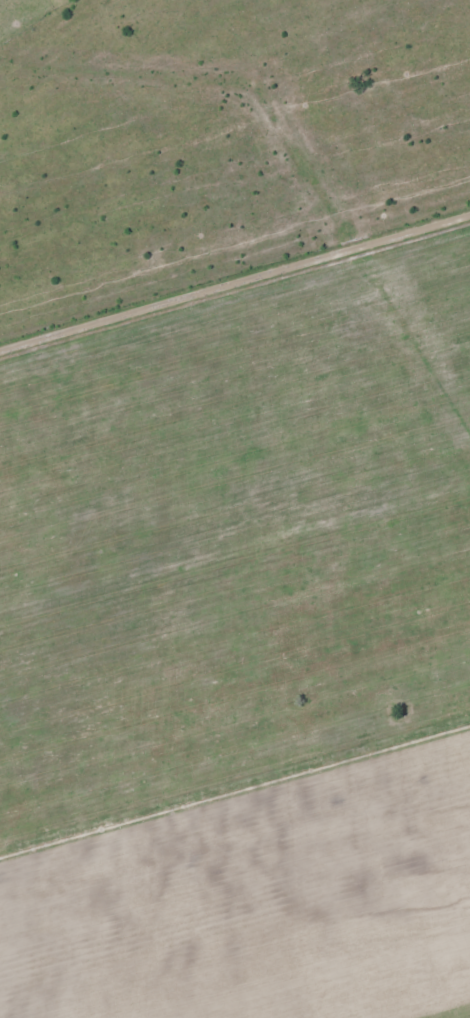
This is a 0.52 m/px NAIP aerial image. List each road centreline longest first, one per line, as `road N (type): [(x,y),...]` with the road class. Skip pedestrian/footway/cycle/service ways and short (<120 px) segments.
road 1 (residential): [(0,348),(469,213)]

